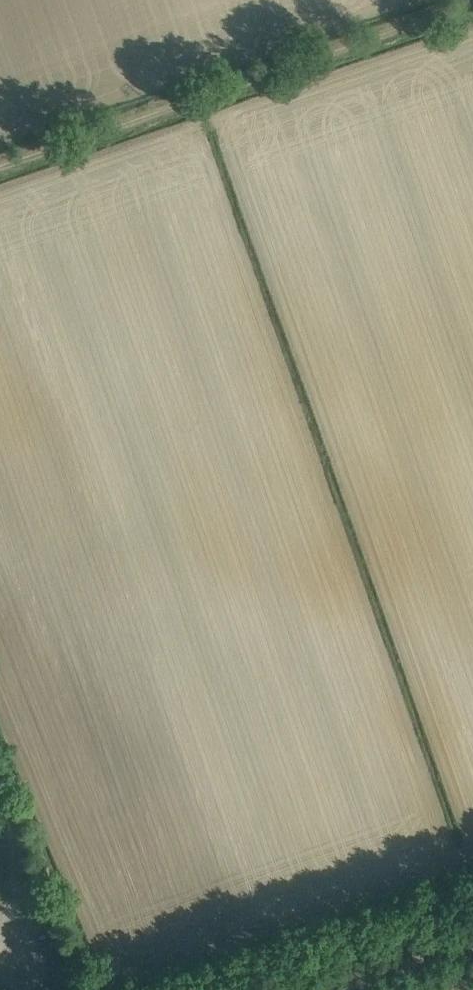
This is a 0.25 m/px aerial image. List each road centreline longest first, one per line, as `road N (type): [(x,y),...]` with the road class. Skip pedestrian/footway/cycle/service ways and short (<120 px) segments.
road 1 (track): [(467,0),(0,158)]
road 2 (unclassified): [(472,939),(318,989)]

